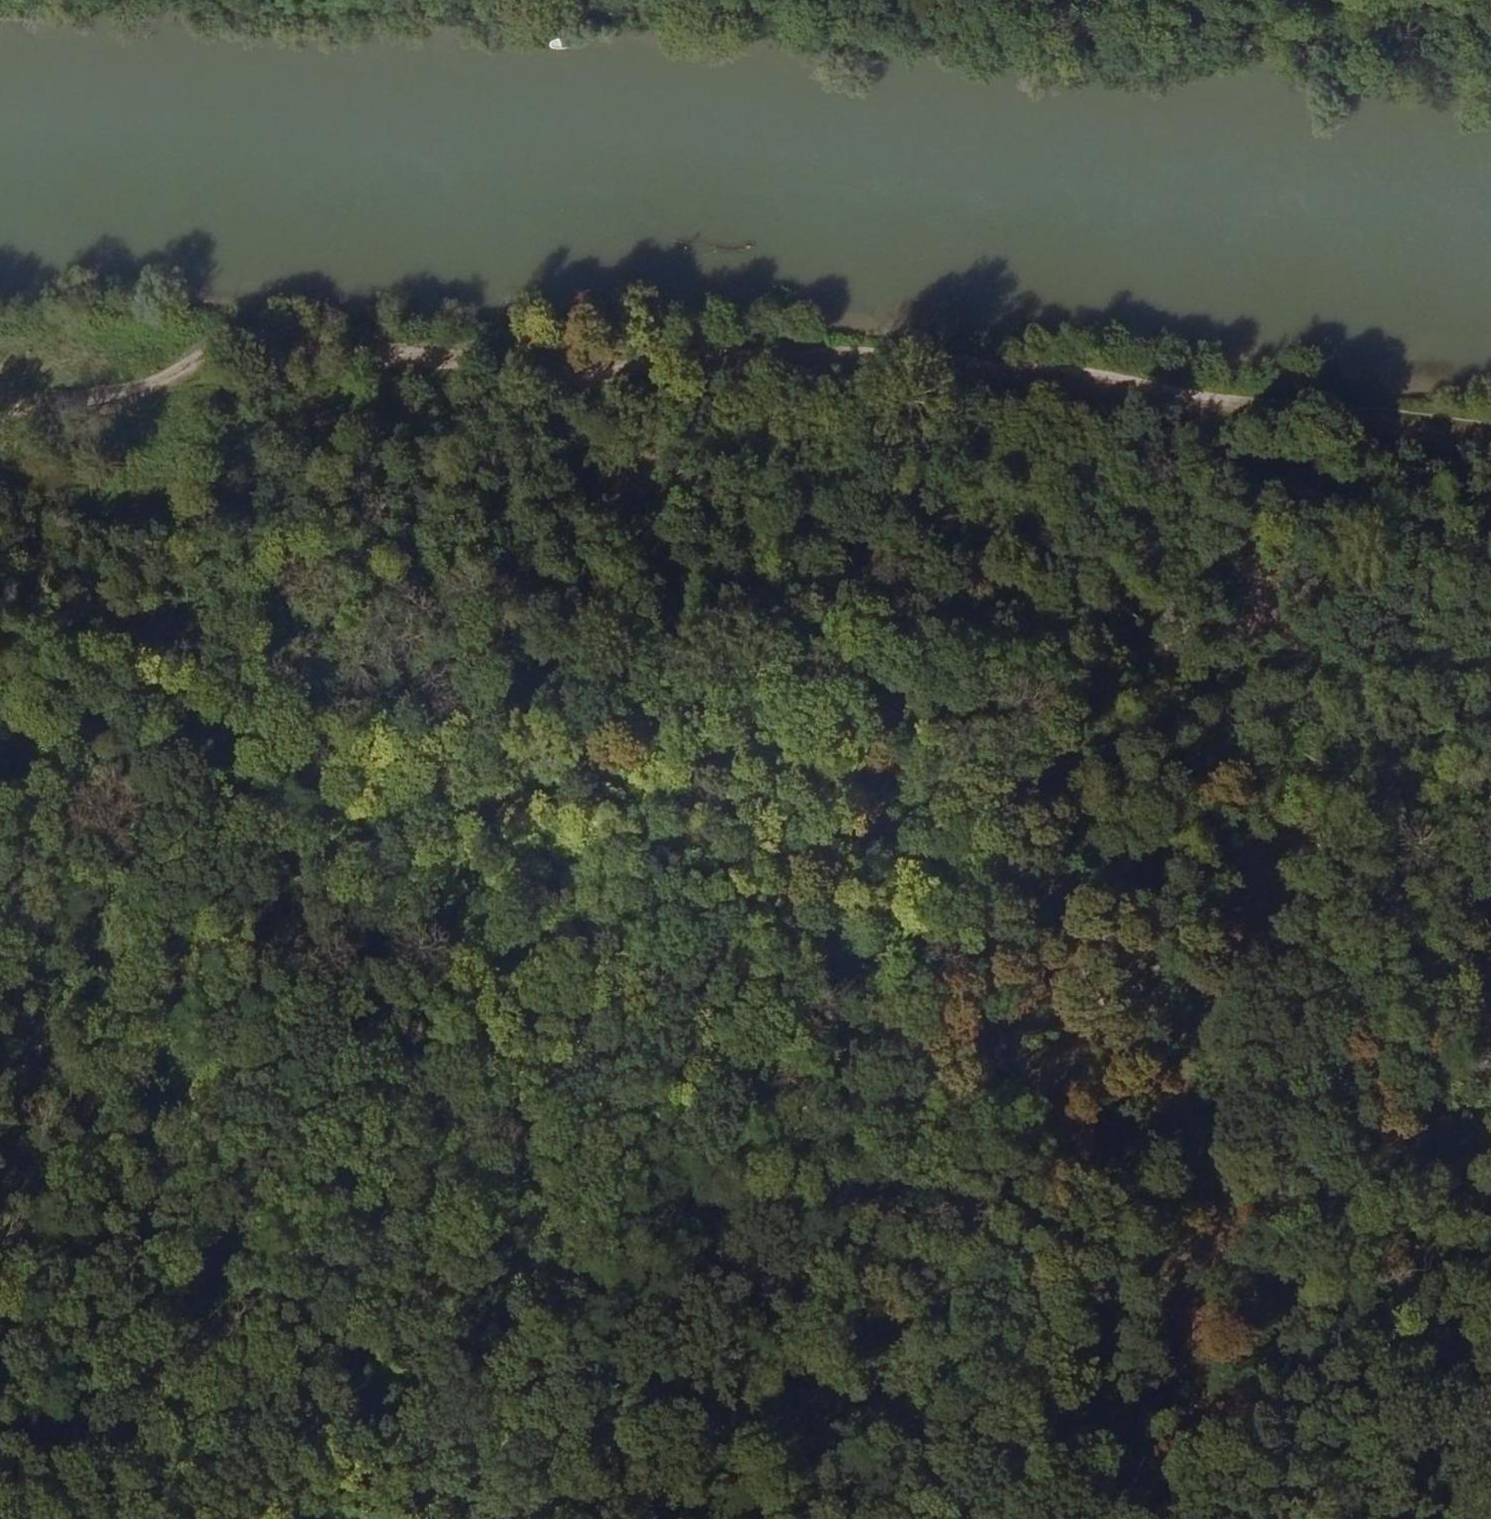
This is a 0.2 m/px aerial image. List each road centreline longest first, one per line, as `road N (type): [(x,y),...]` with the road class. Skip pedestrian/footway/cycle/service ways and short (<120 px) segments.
road 1 (track): [(0,398),(142,381),(189,351),(236,338),(315,339),(992,367),(1490,429)]
road 2 (track): [(1227,398),(1085,1201),(1081,1518)]

